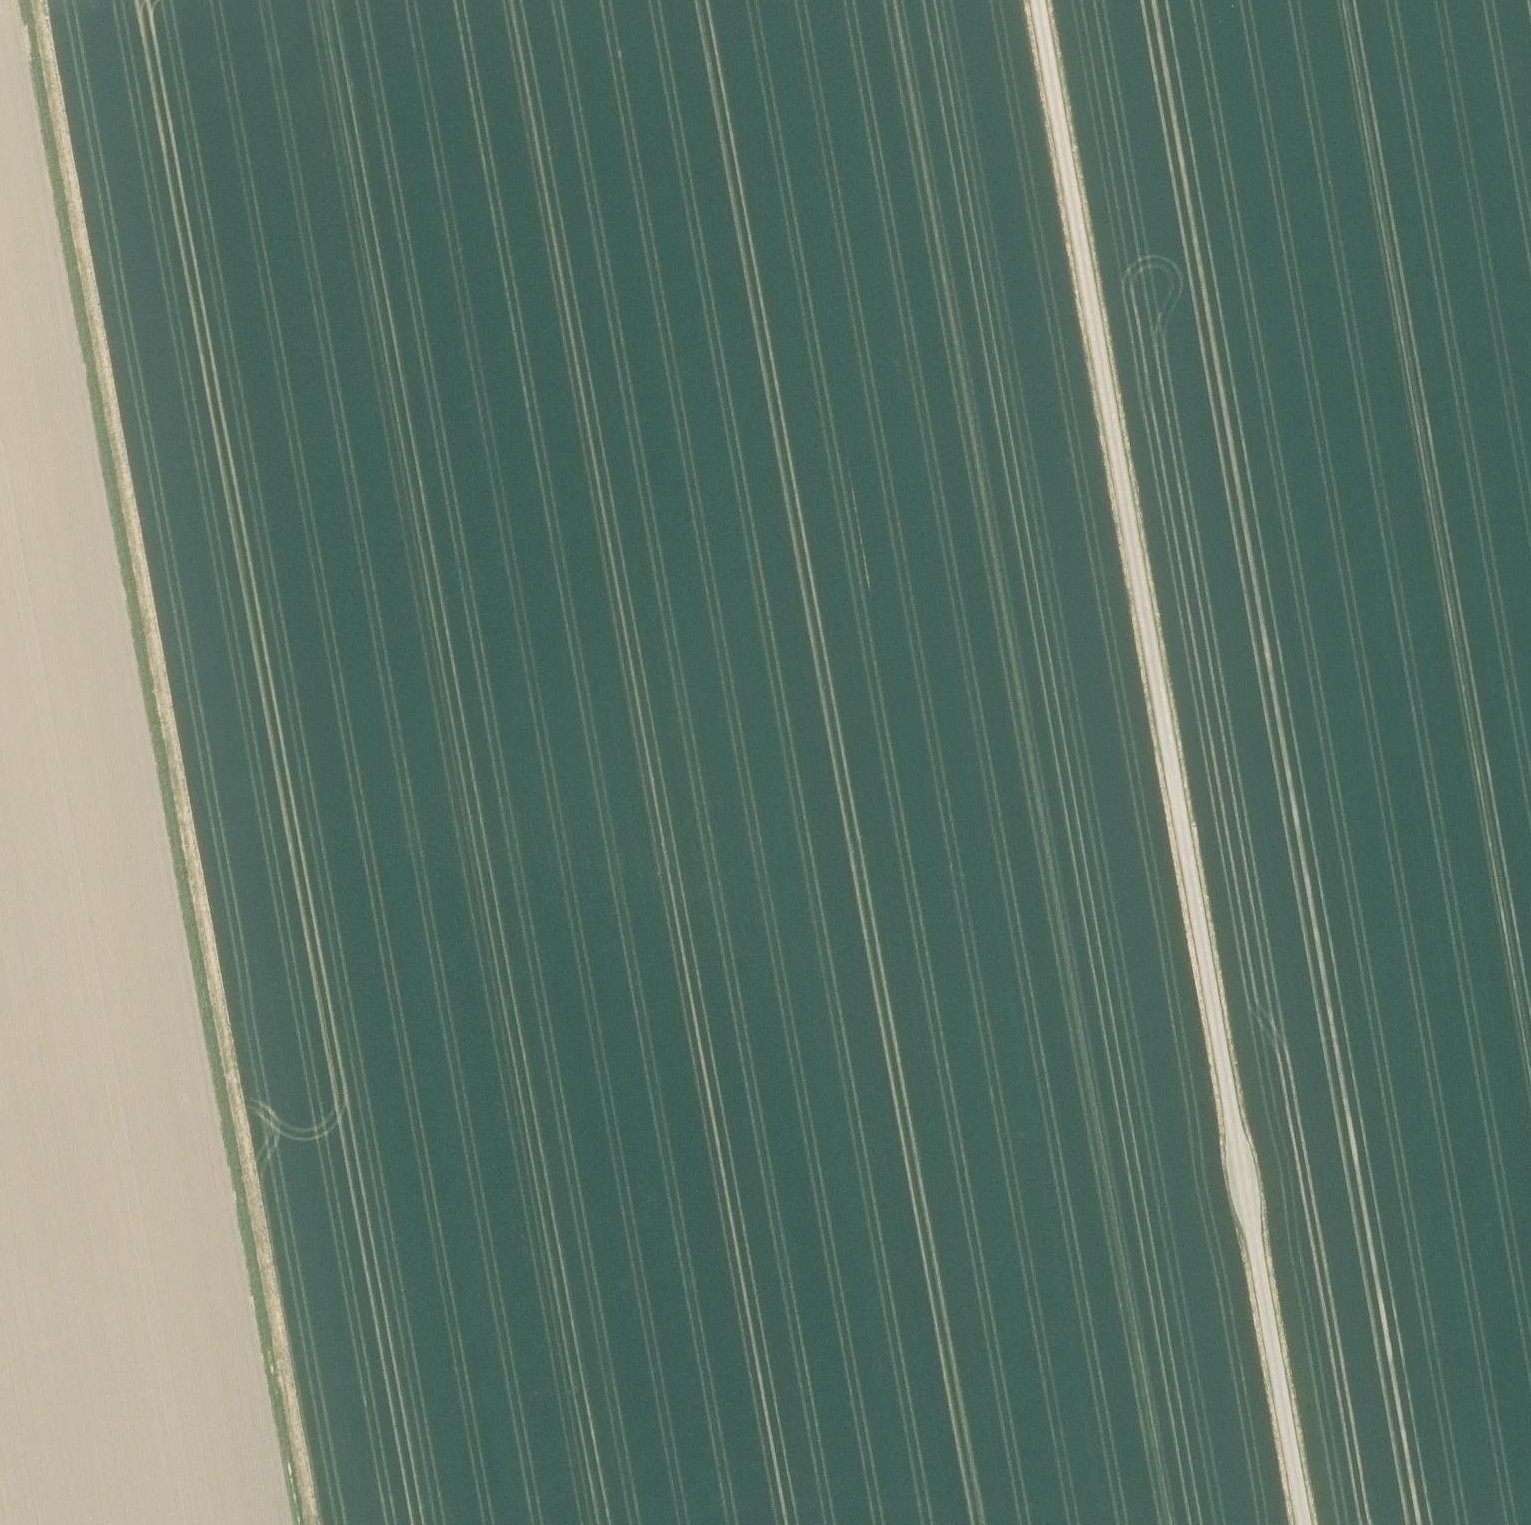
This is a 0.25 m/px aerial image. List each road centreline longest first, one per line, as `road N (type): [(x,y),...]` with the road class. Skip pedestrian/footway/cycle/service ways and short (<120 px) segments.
road 1 (unclassified): [(1304,1524),(1038,0)]

